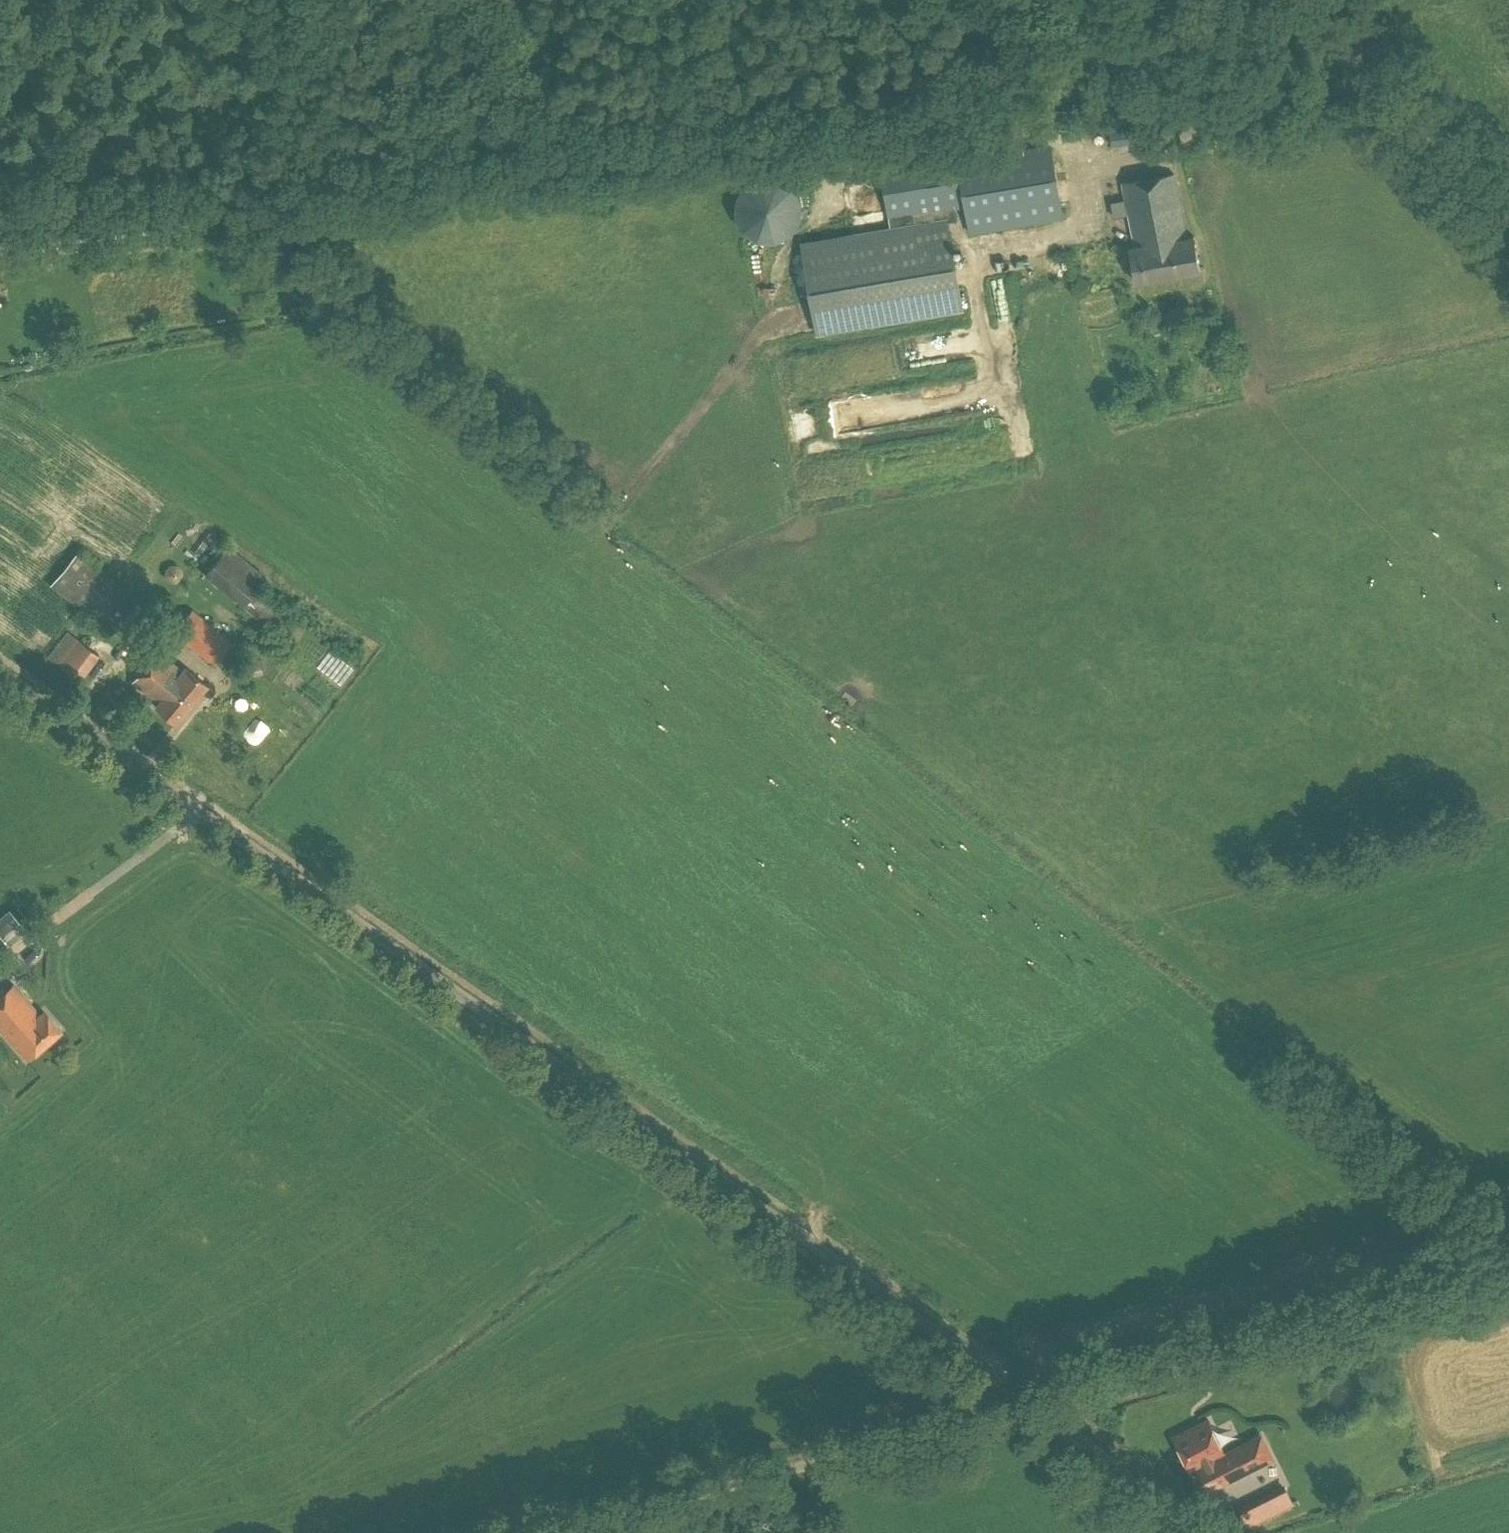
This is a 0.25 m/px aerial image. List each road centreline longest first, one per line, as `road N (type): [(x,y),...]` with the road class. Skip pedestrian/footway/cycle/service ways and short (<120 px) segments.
road 1 (track): [(1373,75),(0,222)]
road 2 (unclassified): [(1035,1400),(0,672)]
road 3 (unclassified): [(1035,1400),(1508,1270)]
road 4 (unclassified): [(566,1532),(1035,1400)]
road 5 (unclassified): [(1508,213),(1299,0)]
road 6 (unclassified): [(1193,1532),(1035,1400)]

